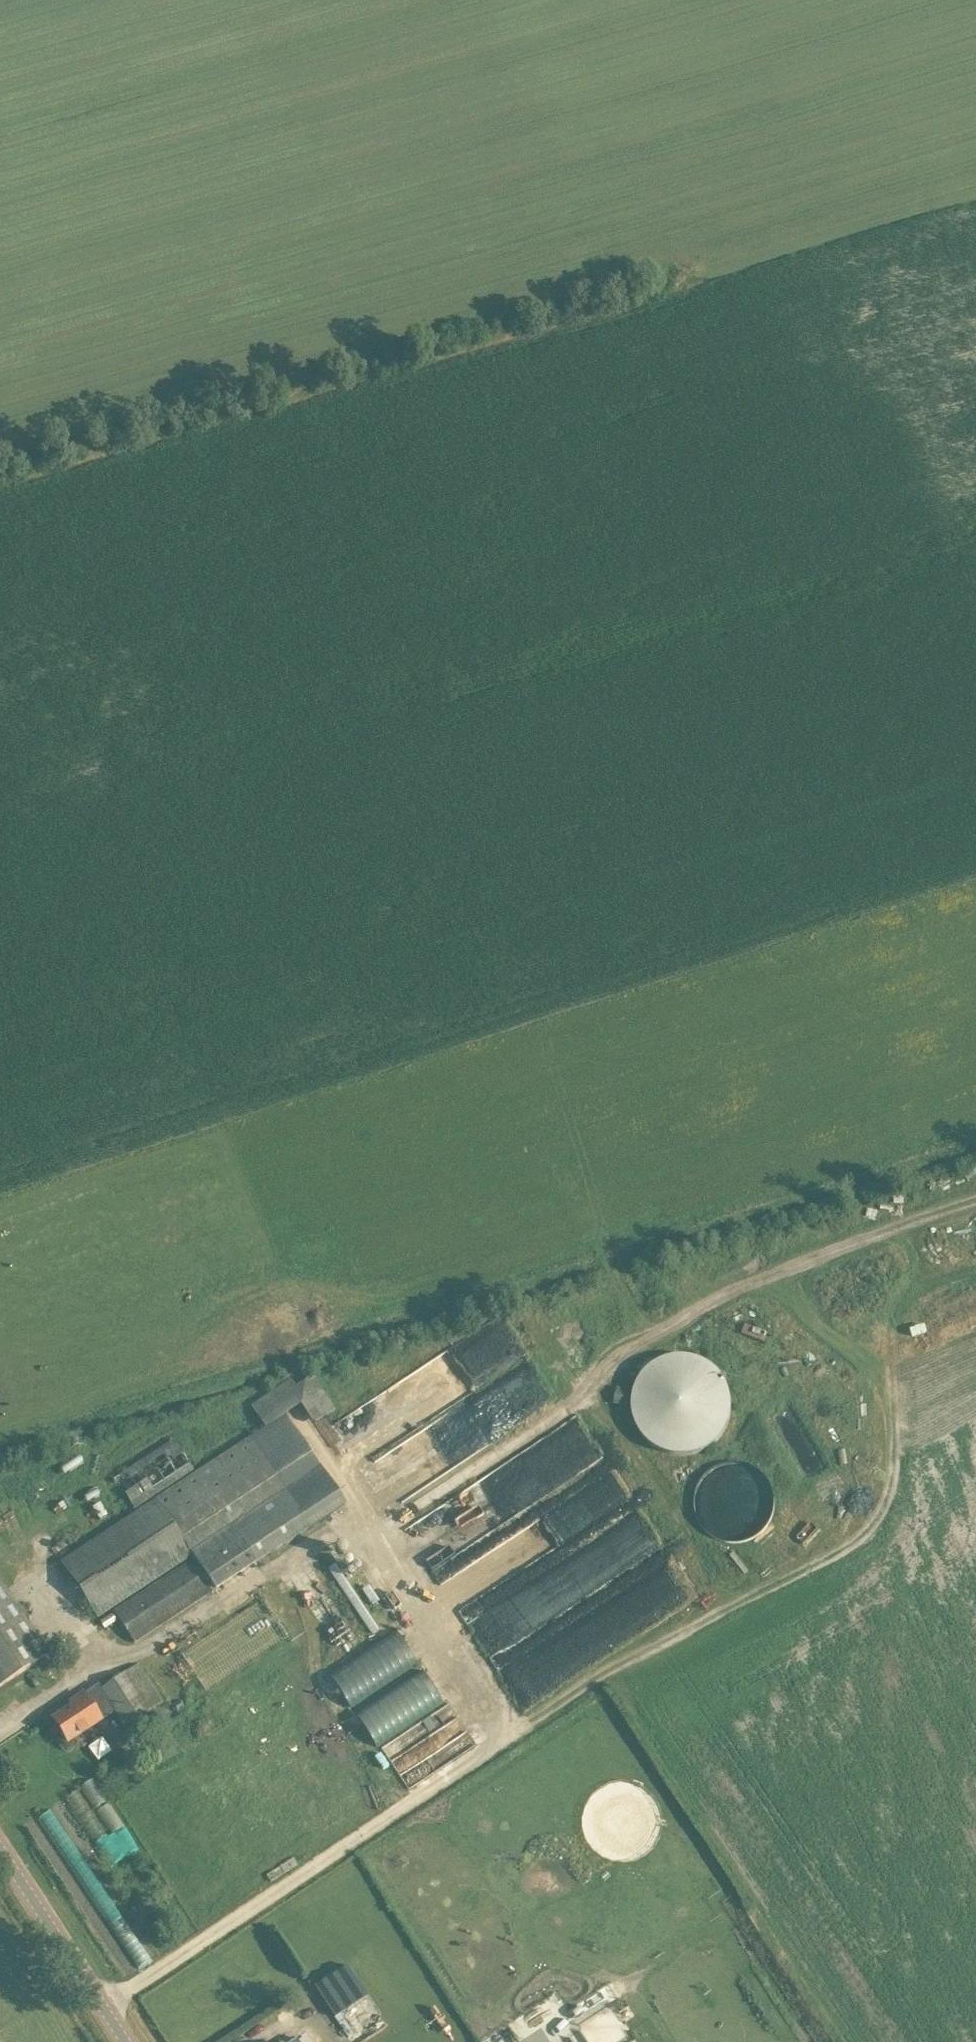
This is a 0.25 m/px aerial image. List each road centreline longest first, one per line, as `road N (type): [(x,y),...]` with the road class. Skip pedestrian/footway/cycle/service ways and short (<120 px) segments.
road 1 (tertiary): [(123,2041),(0,1854)]

